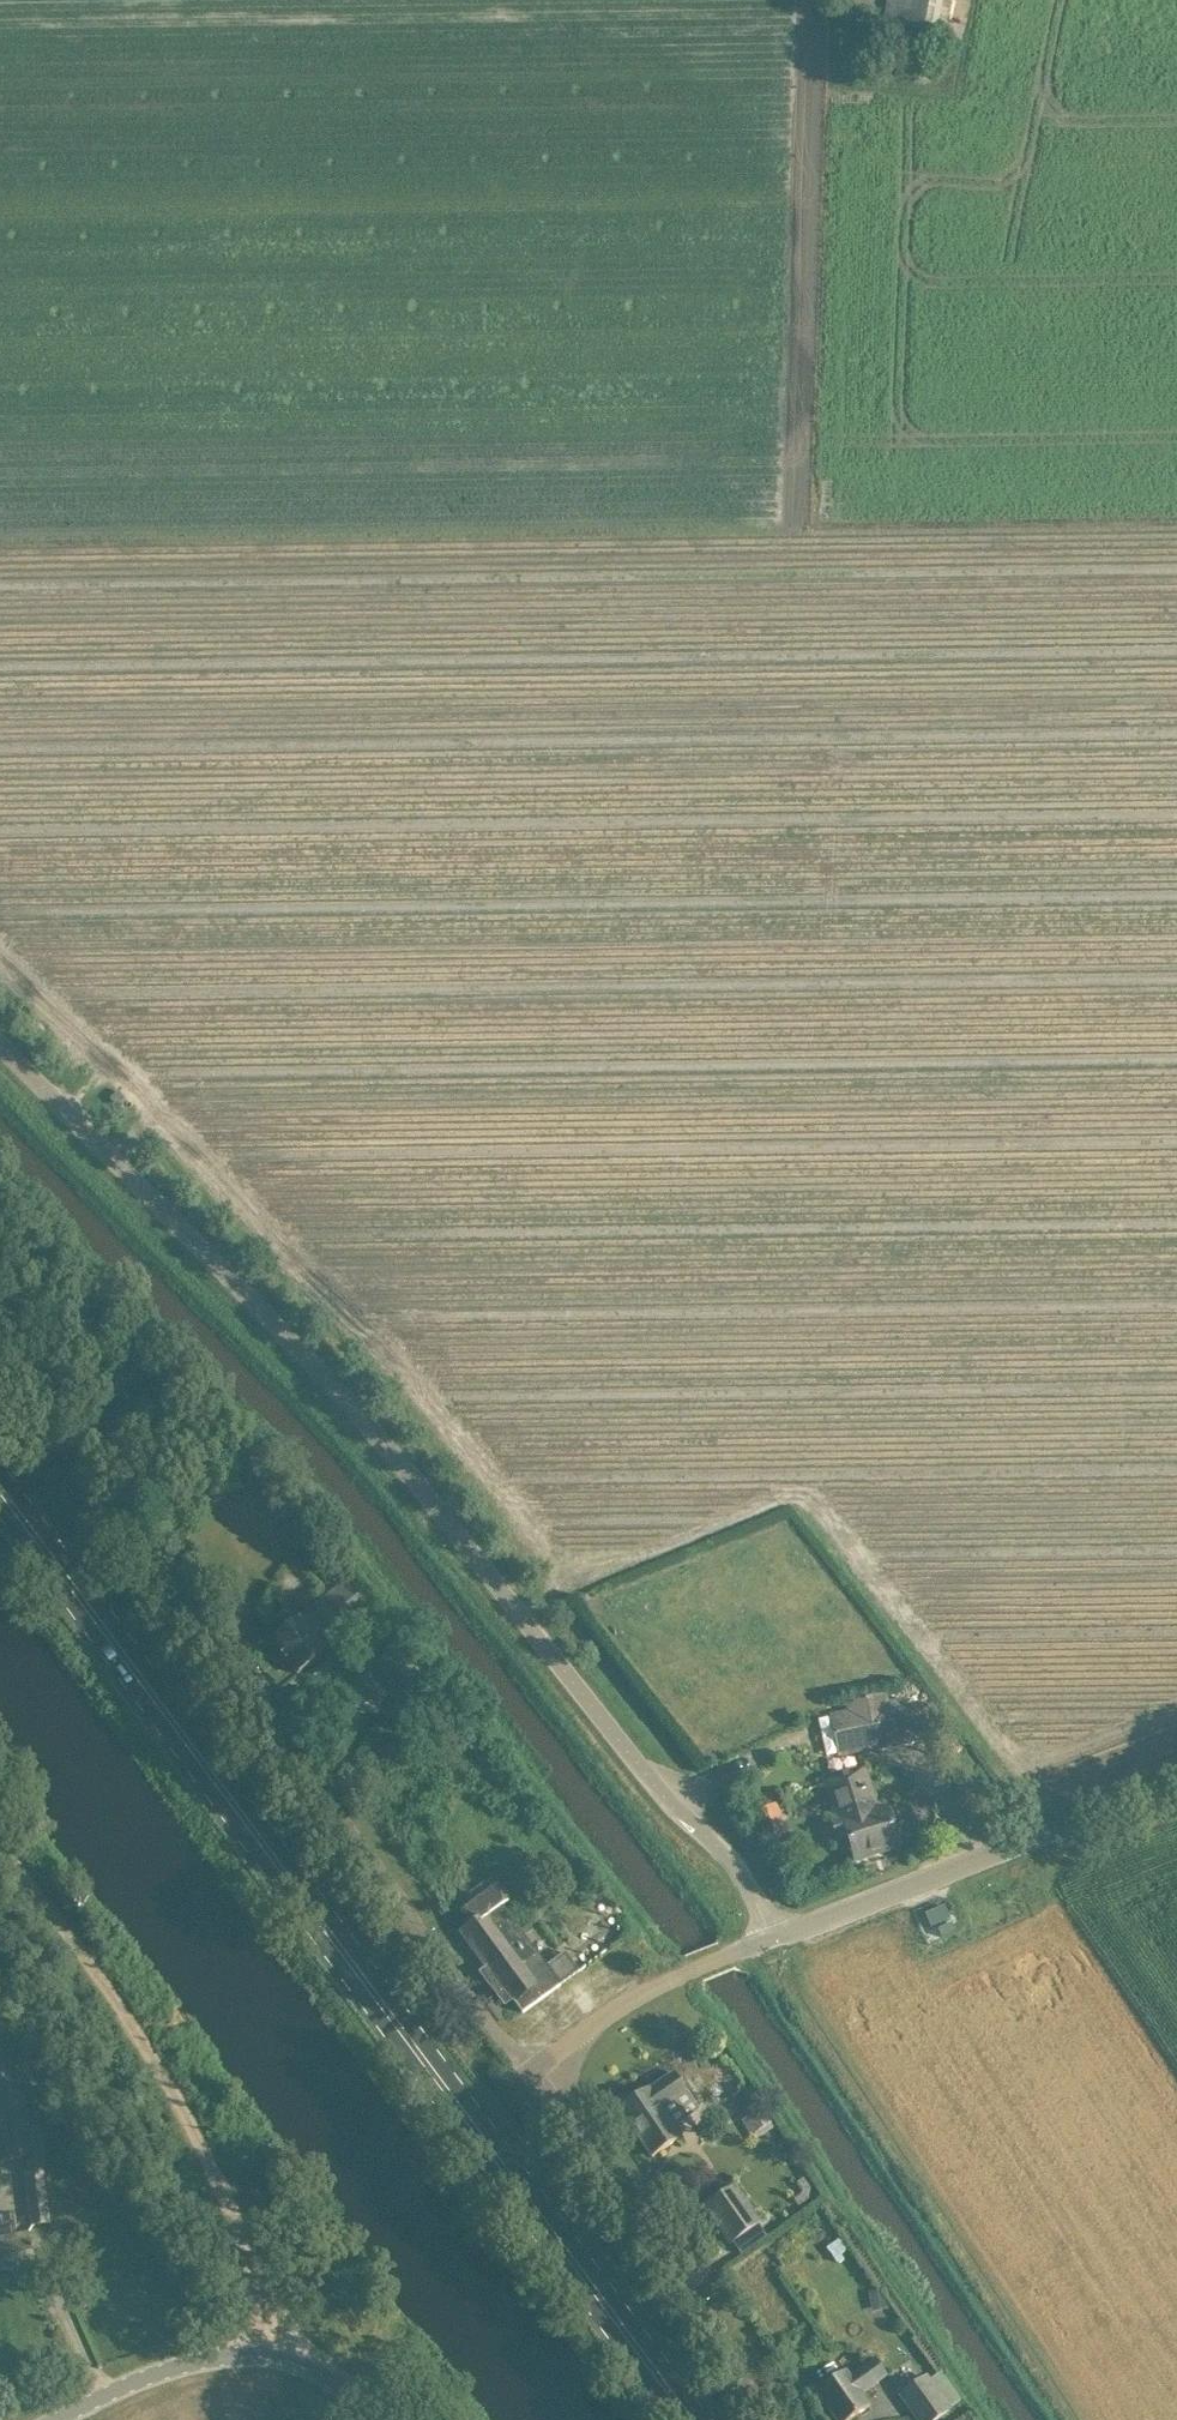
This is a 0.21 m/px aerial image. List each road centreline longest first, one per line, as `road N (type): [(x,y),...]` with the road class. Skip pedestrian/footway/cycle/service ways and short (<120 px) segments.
road 1 (unclassified): [(785,1935),(727,1859),(676,1815),(509,1598),(265,1311),(0,1040)]
road 2 (primary): [(689,2419),(0,1487)]
road 3 (track): [(0,1843),(209,2159),(249,2278),(260,2353)]
road 4 (unclassified): [(232,1676),(528,2080)]
road 5 (unclassified): [(785,1935),(1176,1775)]
road 6 (unclassified): [(528,2080),(714,2333),(767,2419)]
road 7 (unclassified): [(60,2419),(142,2377),(206,2357),(260,2353)]
road 8 (unclassified): [(673,1981),(528,2080)]
road 9 (unclassified): [(395,2419),(368,2384),(335,2362),(260,2353)]
road 10 (unclassified): [(673,1981),(785,1935)]

